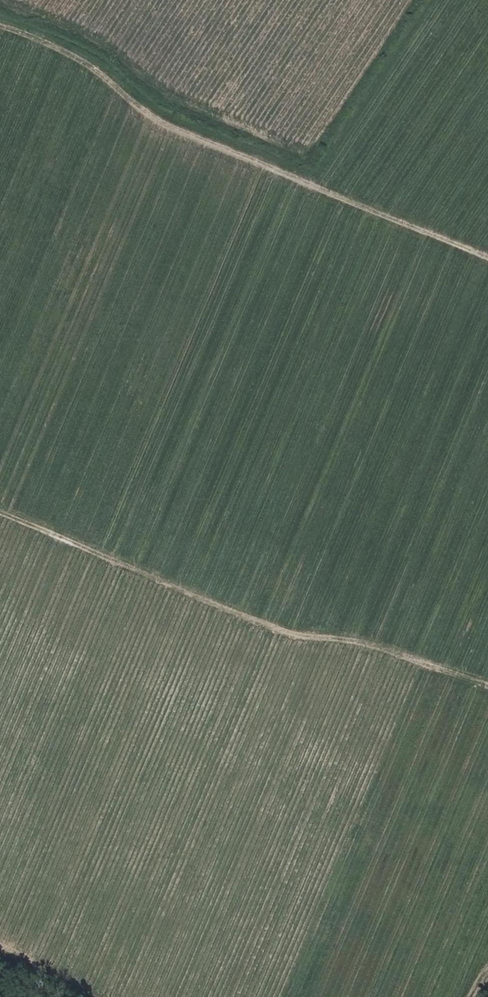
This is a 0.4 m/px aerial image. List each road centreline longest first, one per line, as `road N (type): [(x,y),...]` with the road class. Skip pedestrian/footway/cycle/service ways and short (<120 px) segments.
road 1 (track): [(0,25),(78,57),(172,126),(487,259)]
road 2 (track): [(0,510),(297,636),(365,640),(487,682)]

